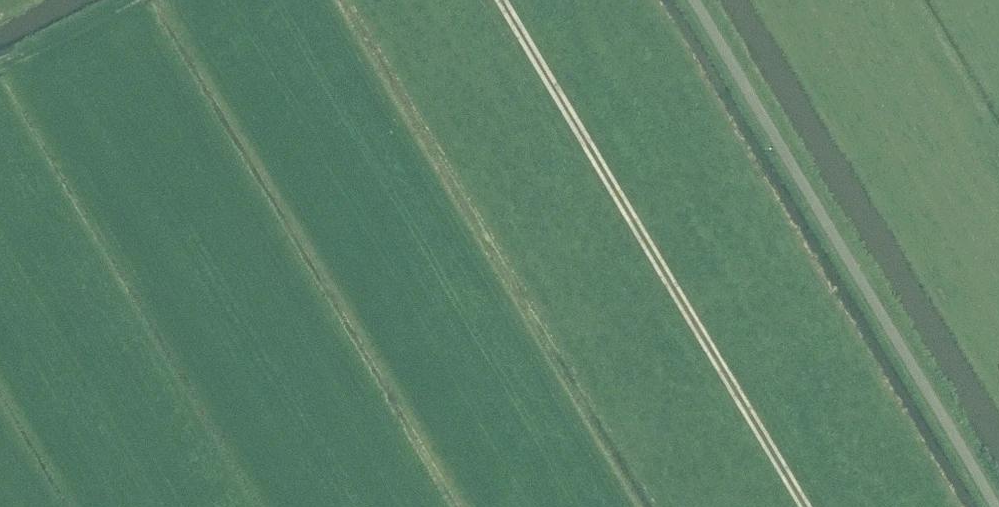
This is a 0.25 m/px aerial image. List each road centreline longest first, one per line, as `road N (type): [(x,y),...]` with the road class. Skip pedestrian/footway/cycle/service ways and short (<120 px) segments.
road 1 (track): [(500,0),(804,506)]
road 2 (track): [(0,69),(131,0)]

